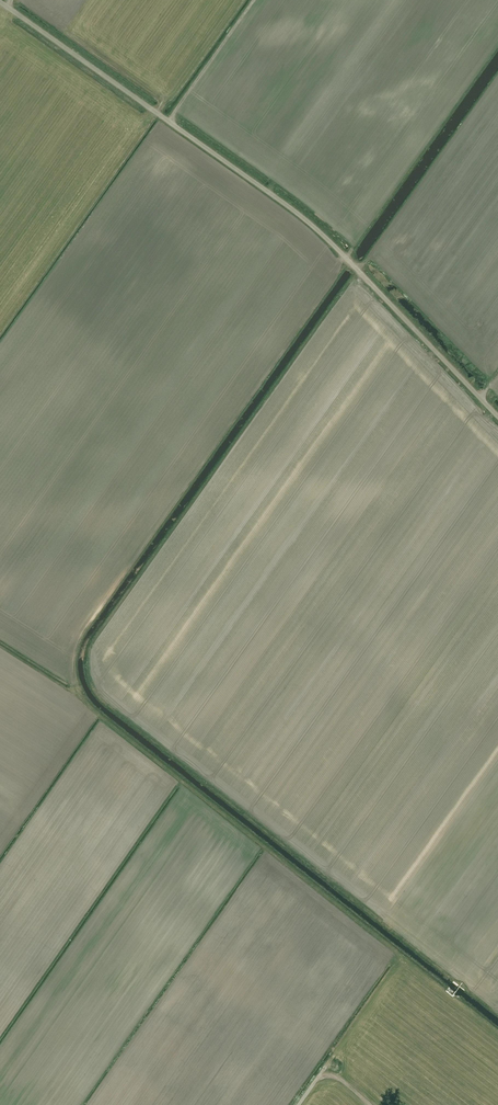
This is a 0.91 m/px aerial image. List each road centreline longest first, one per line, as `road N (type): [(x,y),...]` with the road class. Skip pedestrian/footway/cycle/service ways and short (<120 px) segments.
road 1 (track): [(350,263),(83,638),(79,680),(95,710),(497,1031)]
road 2 (unclassified): [(497,415),(317,229),(0,2)]

